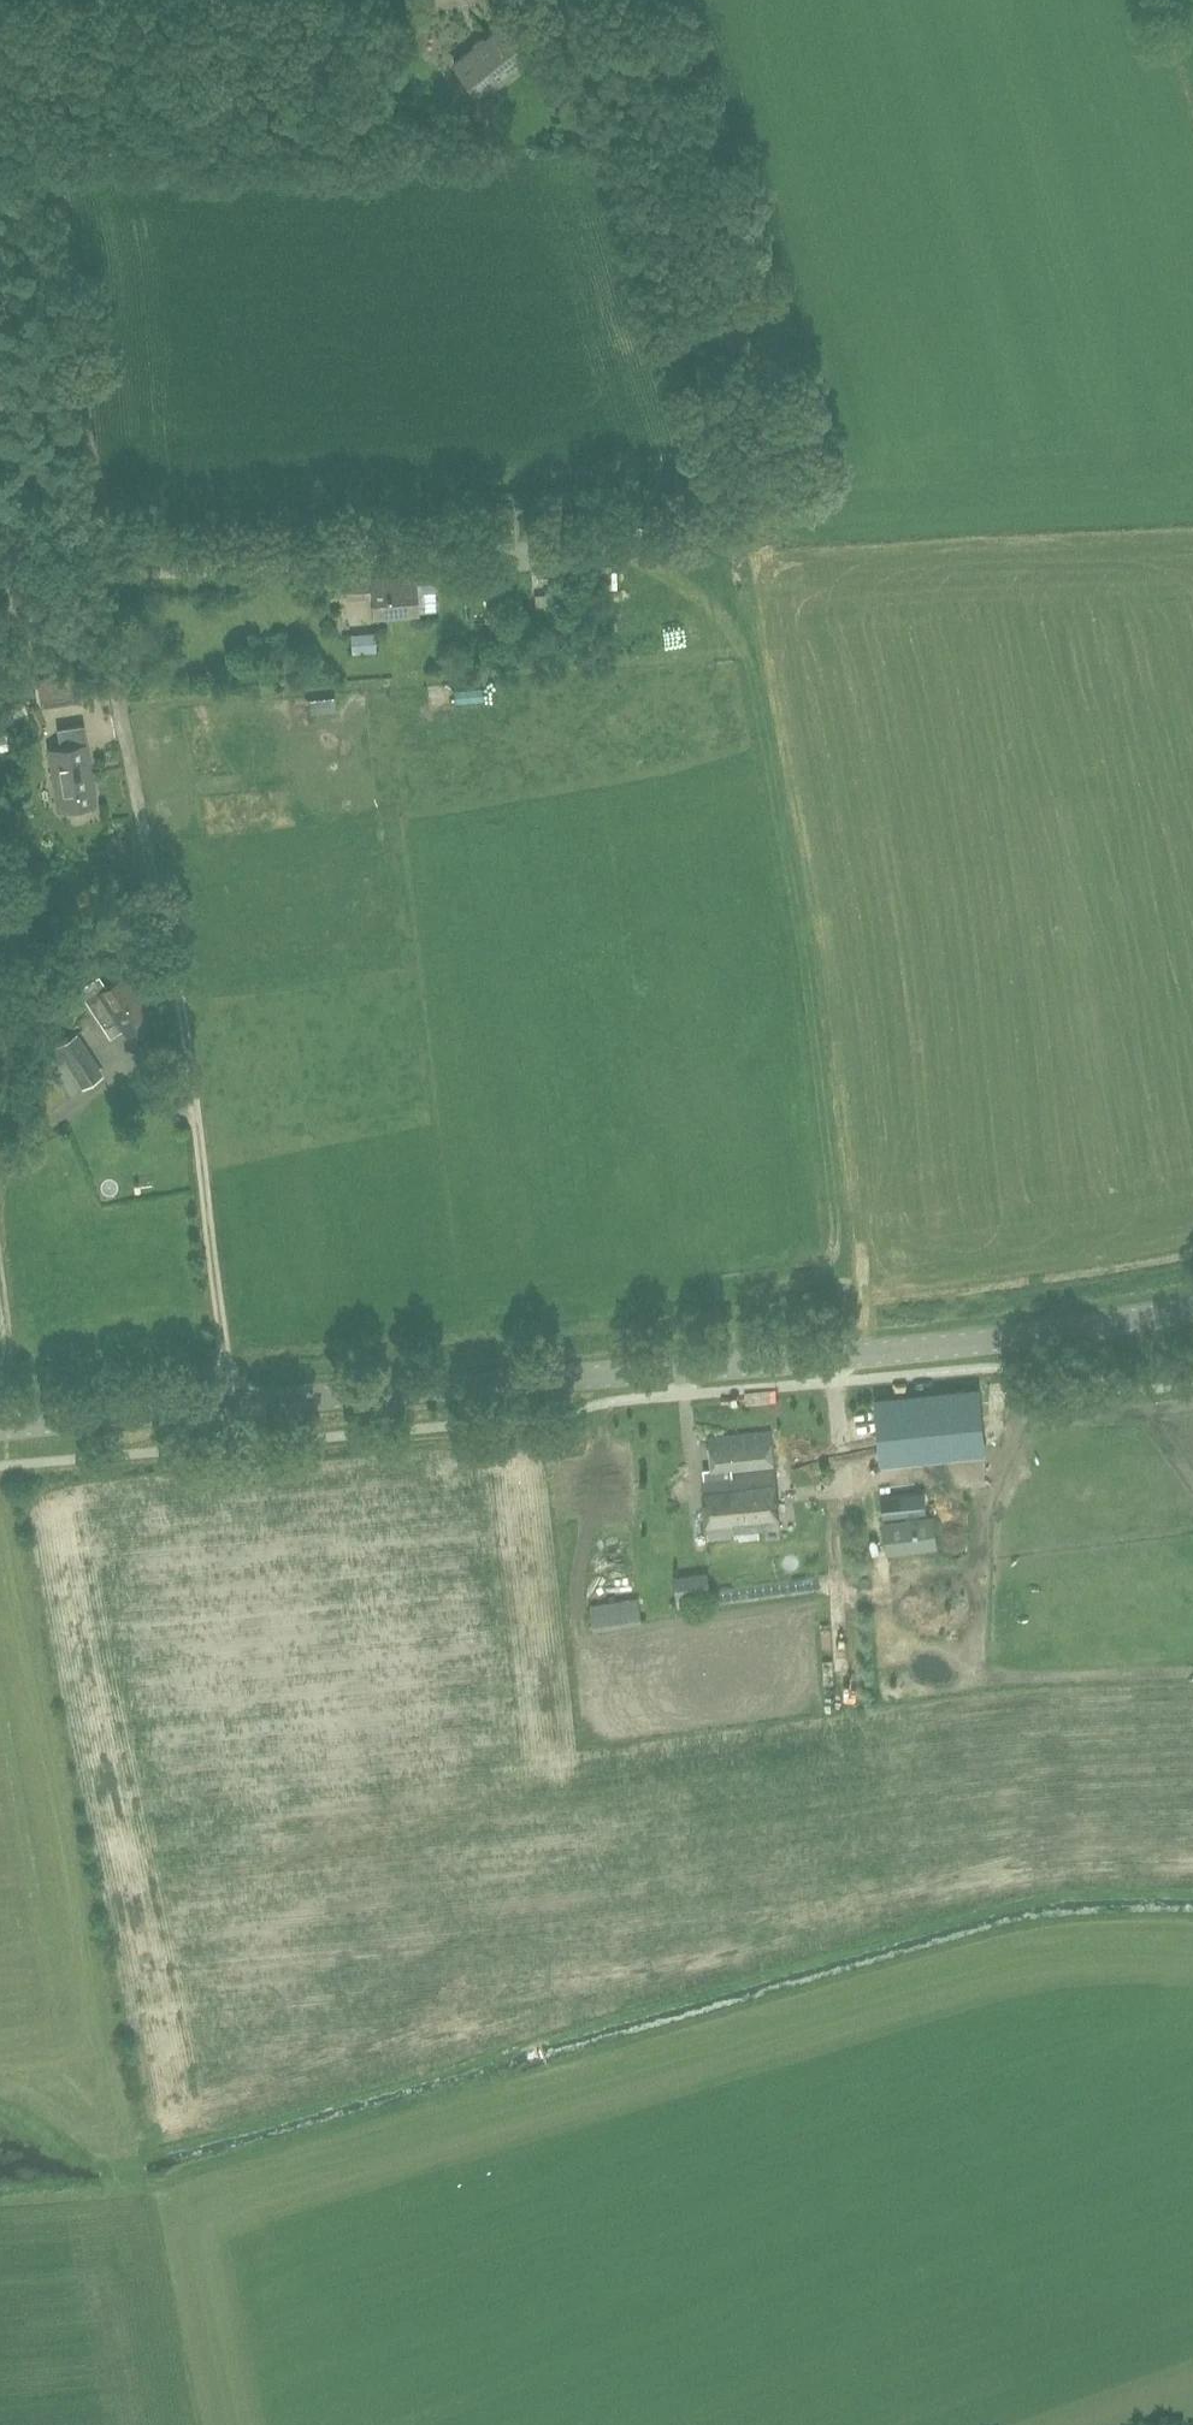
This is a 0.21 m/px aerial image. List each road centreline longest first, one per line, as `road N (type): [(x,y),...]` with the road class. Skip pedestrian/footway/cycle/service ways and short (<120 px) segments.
road 1 (track): [(0,146),(49,253),(116,617),(242,1405)]
road 2 (tertiary): [(0,1431),(951,1347),(1192,1308)]
road 3 (track): [(0,933),(165,923)]

